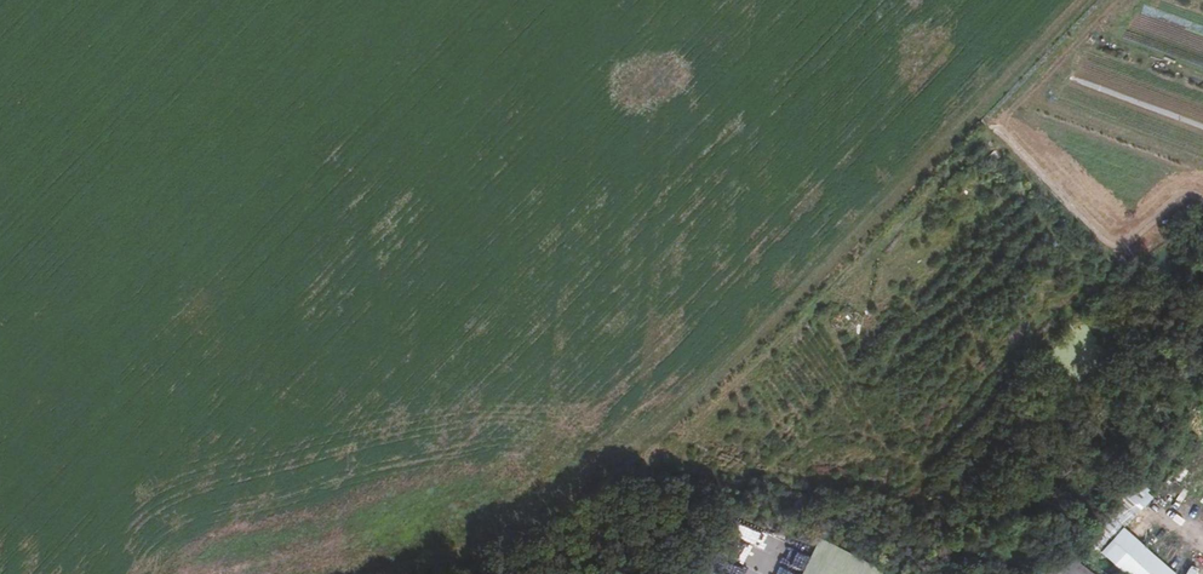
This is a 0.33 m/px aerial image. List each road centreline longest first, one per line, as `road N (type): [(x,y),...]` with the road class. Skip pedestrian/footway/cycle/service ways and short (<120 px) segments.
road 1 (track): [(1100,0),(837,293)]
road 2 (track): [(1004,109),(1136,273),(1202,206)]

